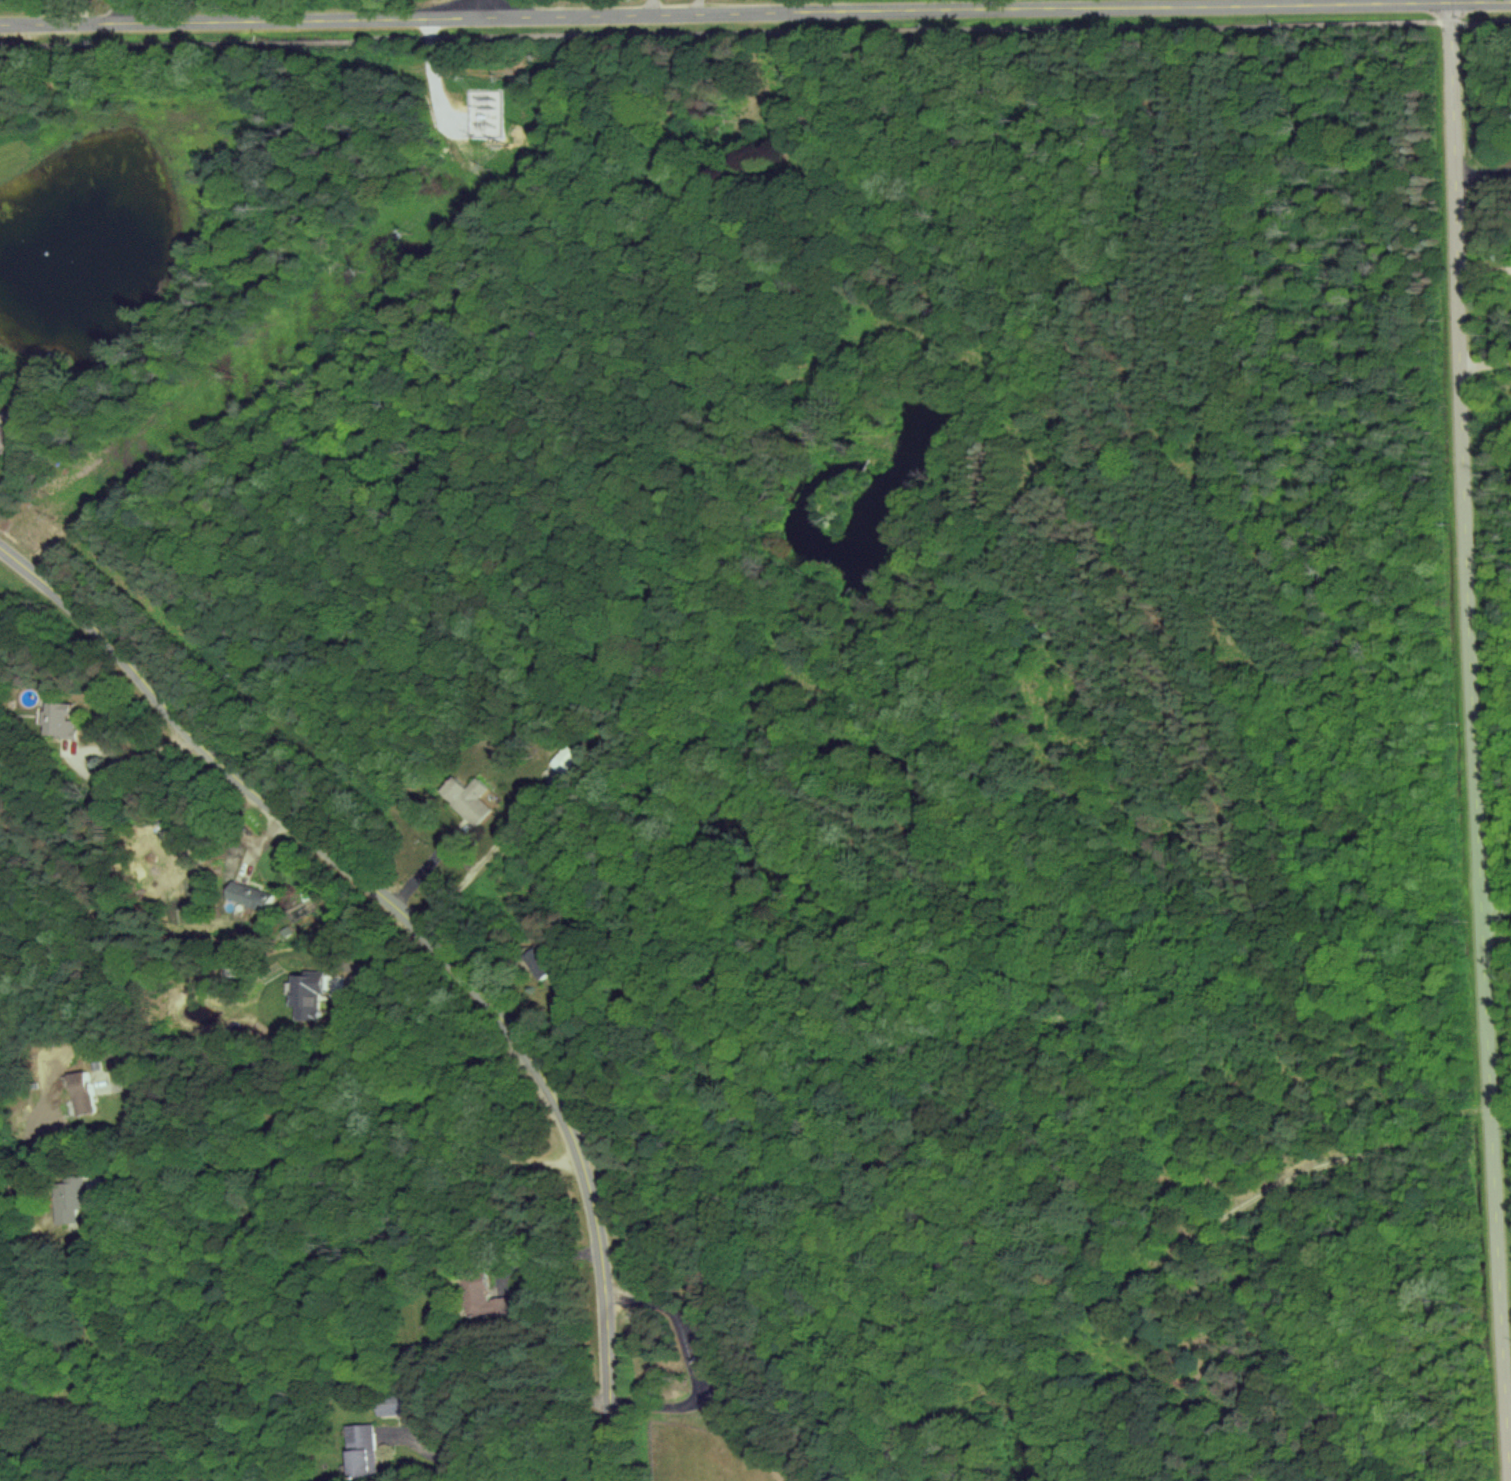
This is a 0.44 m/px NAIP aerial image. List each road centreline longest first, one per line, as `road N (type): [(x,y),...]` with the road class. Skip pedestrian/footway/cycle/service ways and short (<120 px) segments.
road 1 (residential): [(0,23),(1510,1)]
road 2 (residential): [(1507,1480),(1471,931),(1449,3)]
road 3 (residential): [(611,1480),(597,1240),(581,1165),(545,1083),(421,931),(206,751),(56,593),(0,549)]

